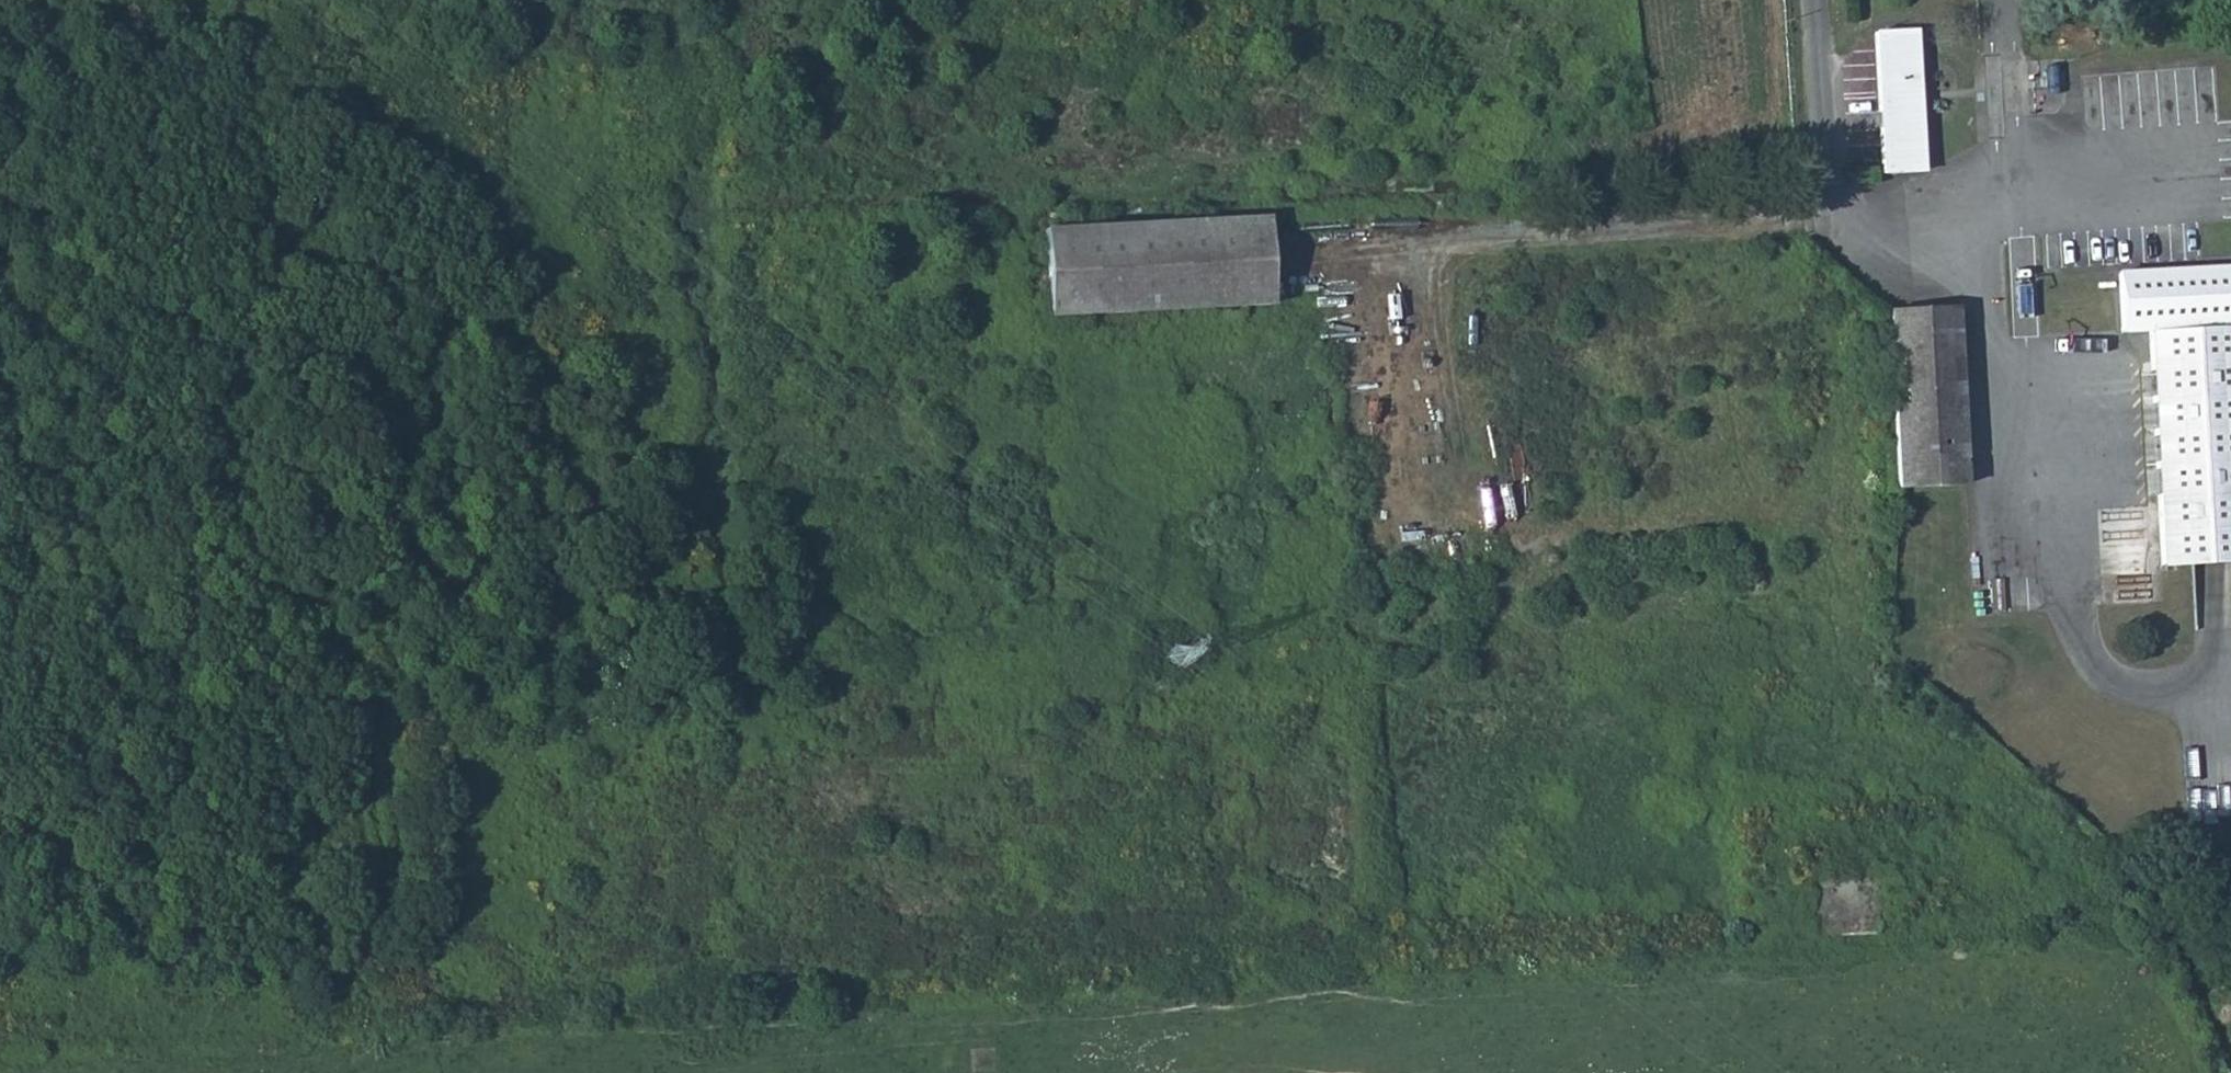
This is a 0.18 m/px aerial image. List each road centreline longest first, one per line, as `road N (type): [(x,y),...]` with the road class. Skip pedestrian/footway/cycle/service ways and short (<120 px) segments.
road 1 (unclassified): [(1817,0),(1834,211),(1869,240),(1975,234),(2007,197),(1998,0)]
road 2 (track): [(1313,248),(1834,211)]

